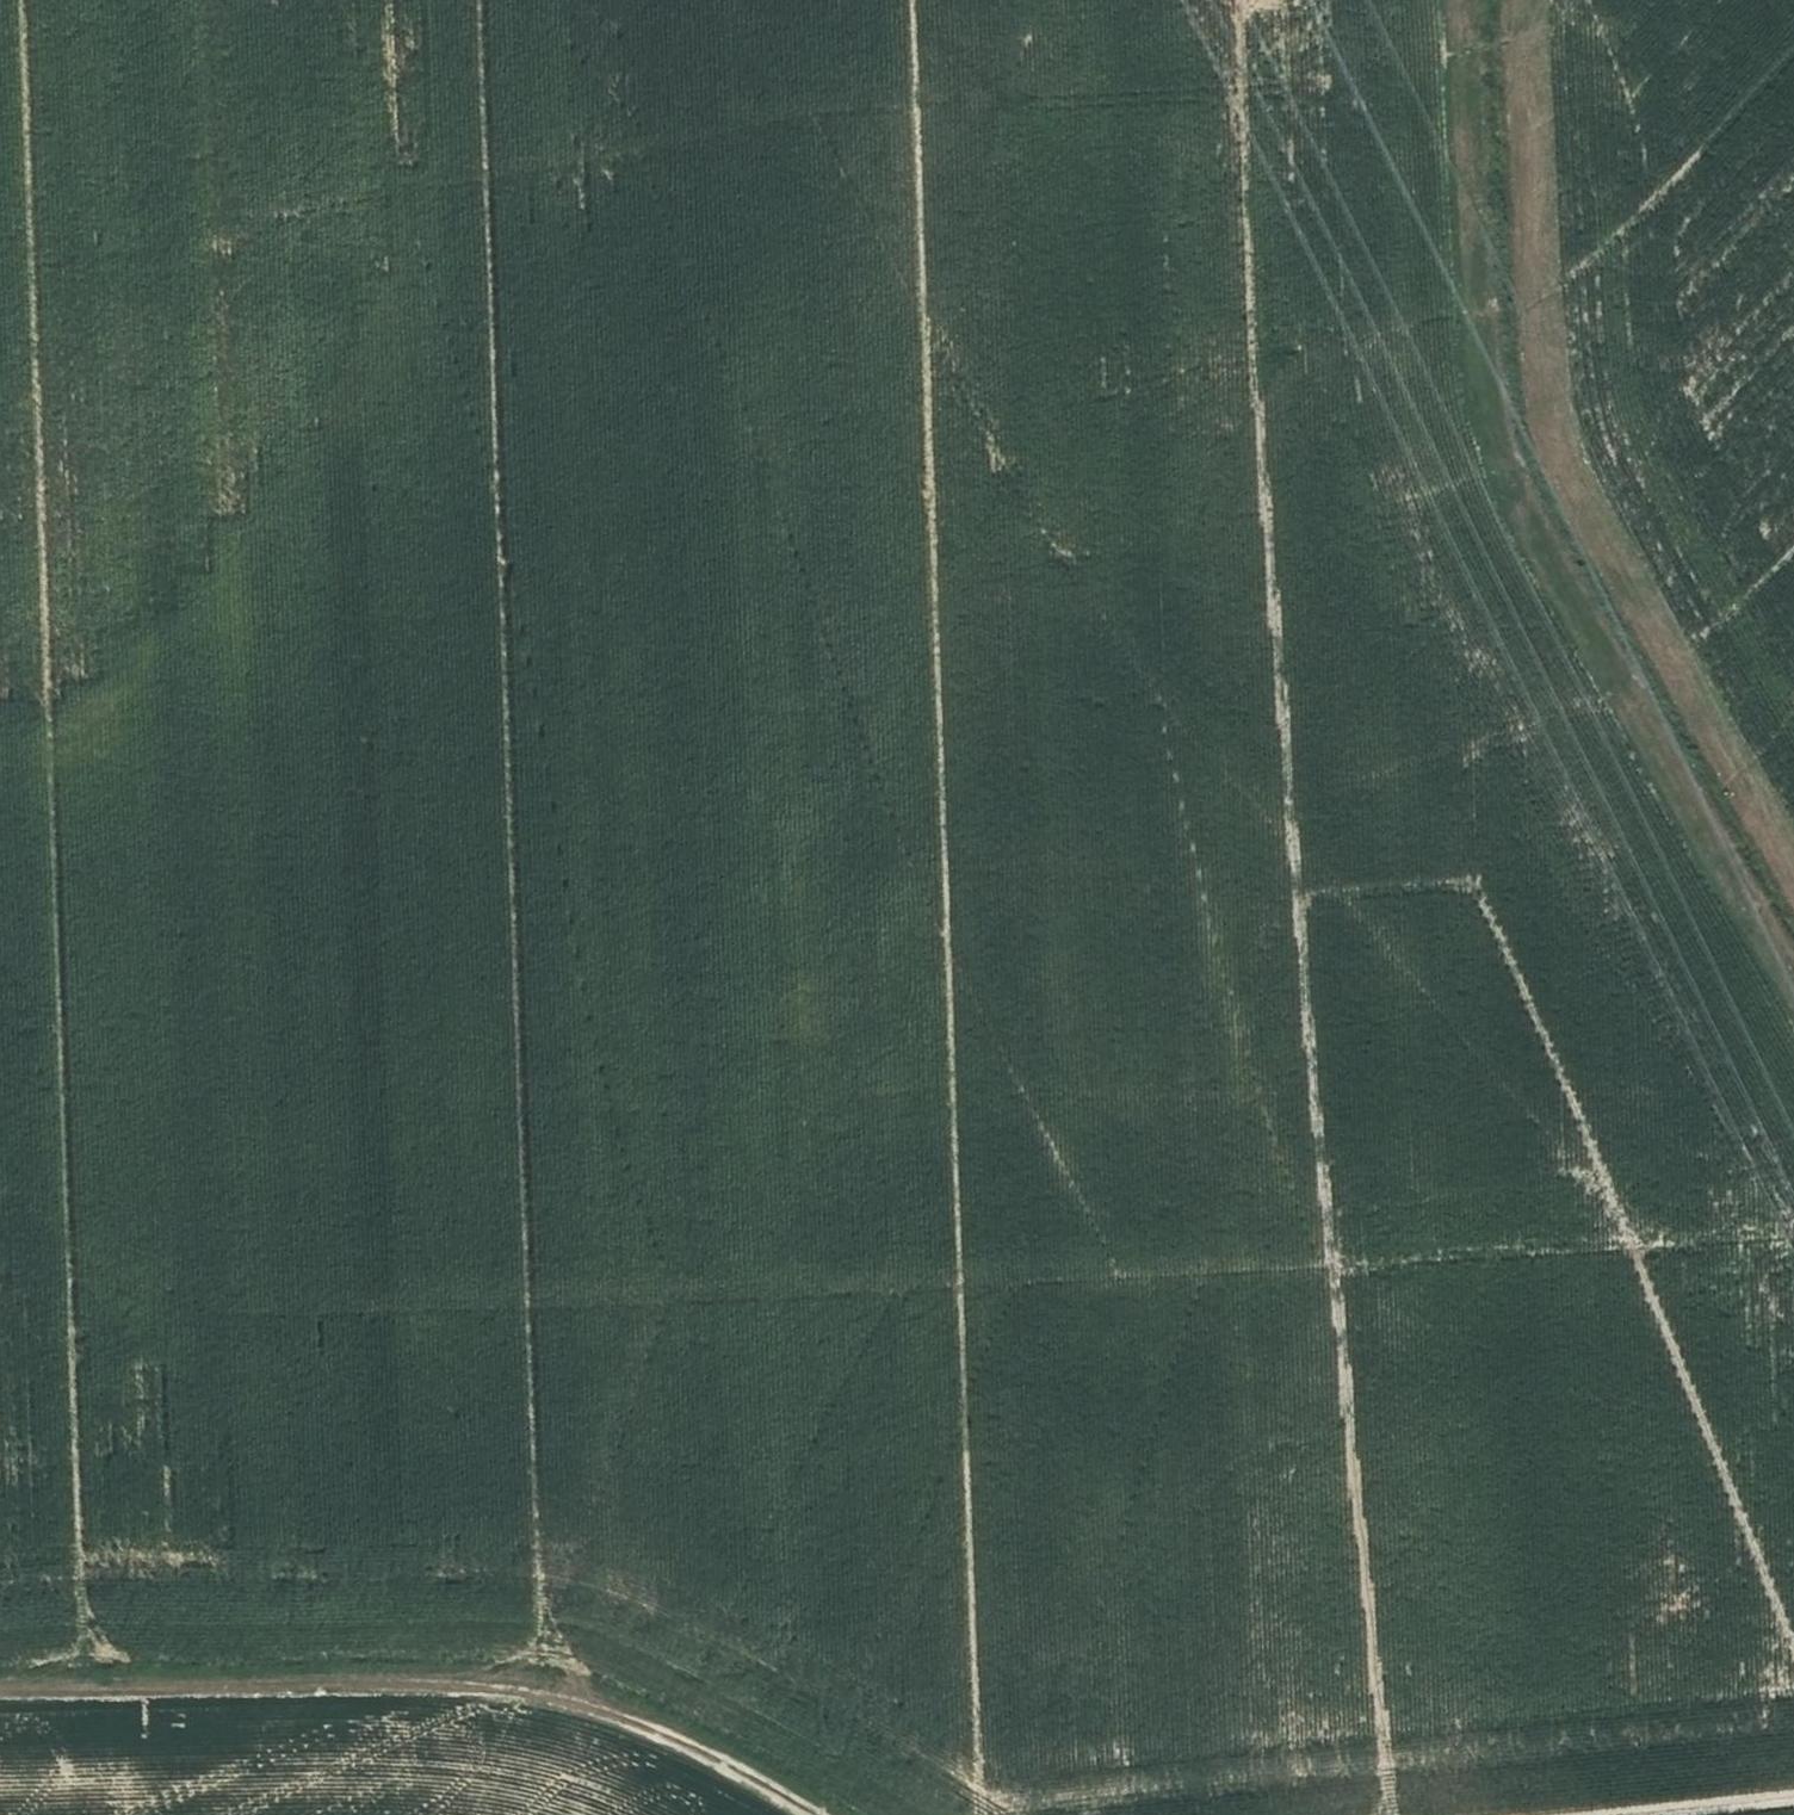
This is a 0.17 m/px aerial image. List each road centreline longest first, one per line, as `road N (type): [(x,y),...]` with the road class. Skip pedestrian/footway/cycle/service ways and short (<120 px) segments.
road 1 (track): [(0,1693),(451,1689),(553,1699),(752,1786),(800,1814)]

